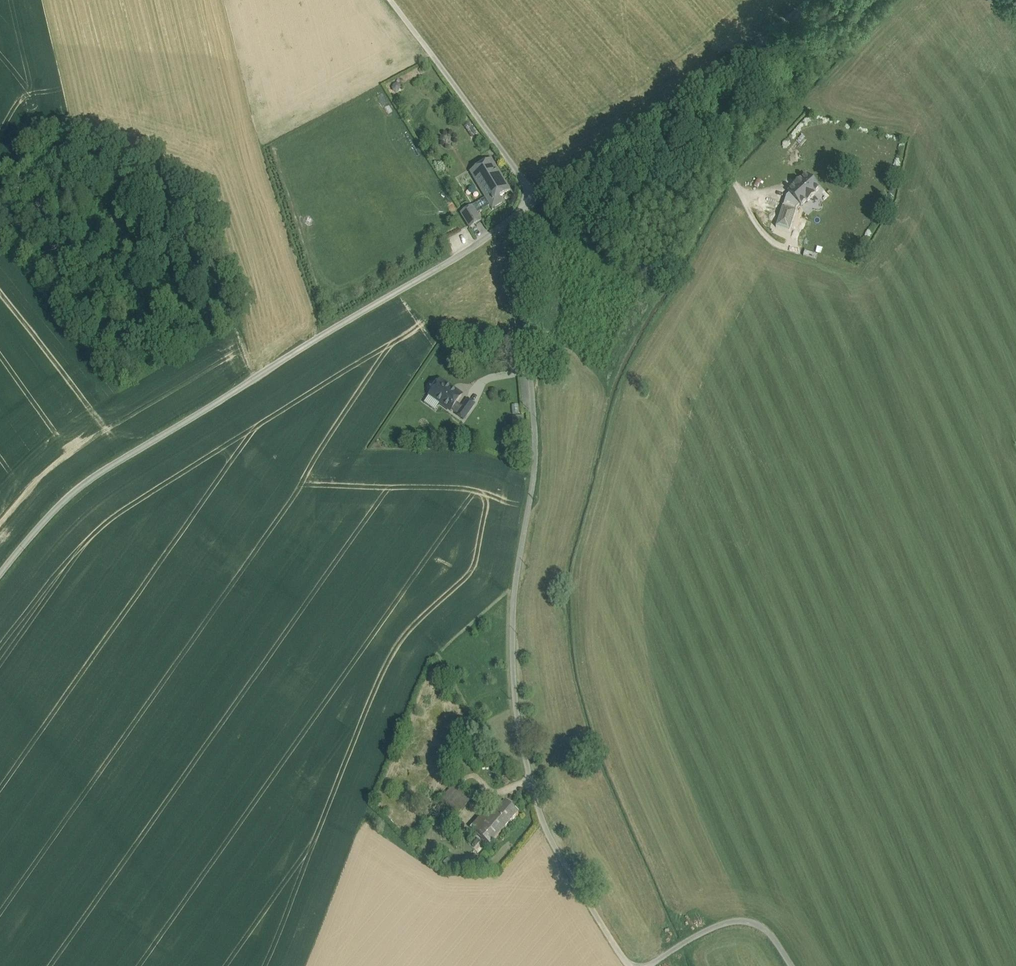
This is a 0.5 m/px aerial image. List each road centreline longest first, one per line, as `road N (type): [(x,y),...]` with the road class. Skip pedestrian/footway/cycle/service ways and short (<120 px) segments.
road 1 (unclassified): [(630,965),(543,830),(515,692),(515,588),(537,468),(517,213)]
road 2 (unclassified): [(517,213),(76,487),(0,577)]
road 3 (unclassified): [(806,0),(683,109),(517,213)]
road 4 (unclassified): [(791,965),(769,933),(748,922),(727,922),(647,965)]

